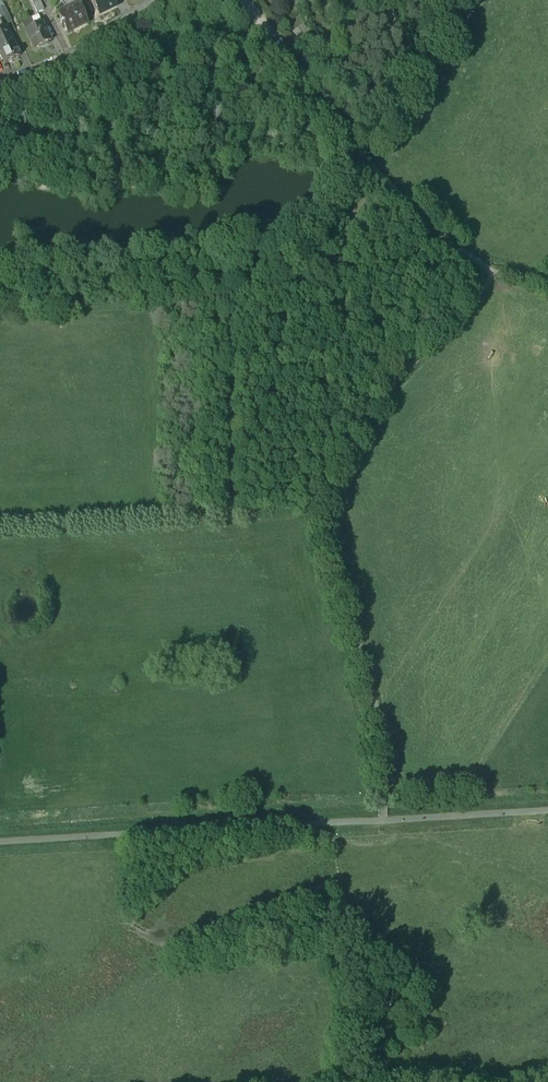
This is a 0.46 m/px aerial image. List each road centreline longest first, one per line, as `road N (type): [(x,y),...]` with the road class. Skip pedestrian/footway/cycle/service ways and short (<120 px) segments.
road 1 (track): [(338,823),(0,844)]
road 2 (track): [(490,273),(352,428),(331,519)]
road 3 (track): [(331,519),(383,746),(384,793)]
road 4 (track): [(230,0),(357,150)]
road 5 (residential): [(156,0),(53,67),(0,81)]
road 6 (track): [(547,812),(382,821)]
road 7 (track): [(376,173),(441,238),(490,273)]

